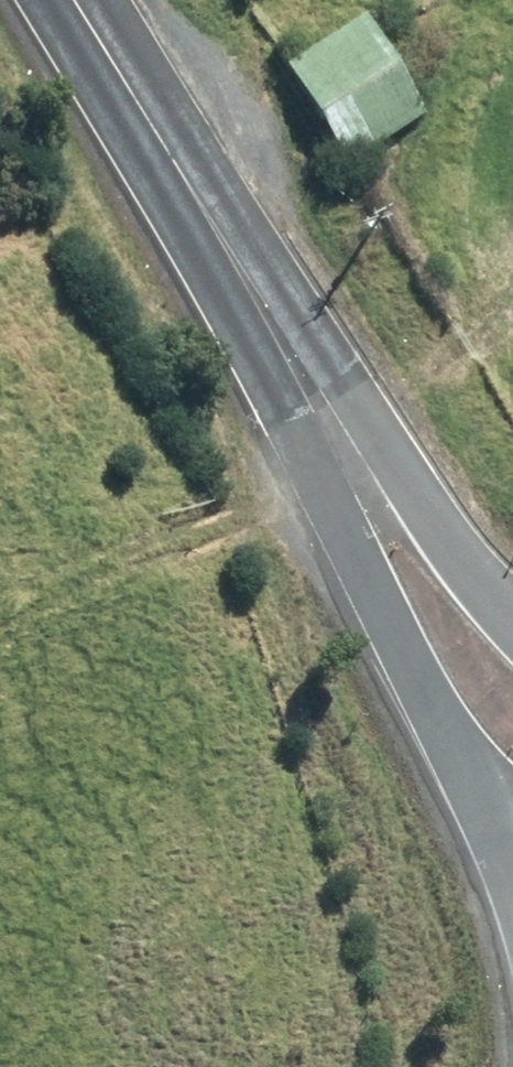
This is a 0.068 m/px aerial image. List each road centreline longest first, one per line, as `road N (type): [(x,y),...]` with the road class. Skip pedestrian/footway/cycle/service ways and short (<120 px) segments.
road 1 (tertiary): [(468,795),(257,391),(244,289)]
road 2 (tertiary): [(244,289),(315,349),(439,544),(512,620)]
road 3 (tertiary): [(244,289),(62,0)]

